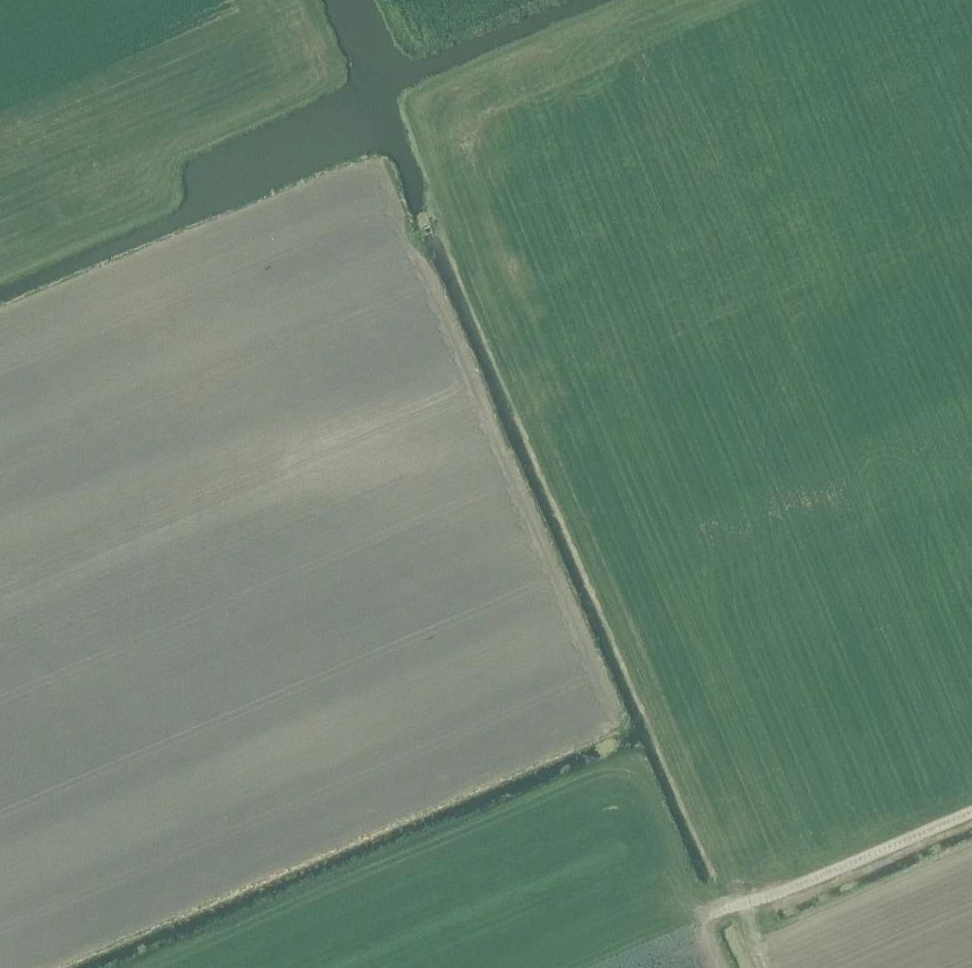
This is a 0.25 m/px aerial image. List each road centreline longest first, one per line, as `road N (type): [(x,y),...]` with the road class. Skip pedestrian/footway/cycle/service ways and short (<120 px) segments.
road 1 (track): [(971,812),(748,903)]
road 2 (track): [(748,903),(560,967)]

